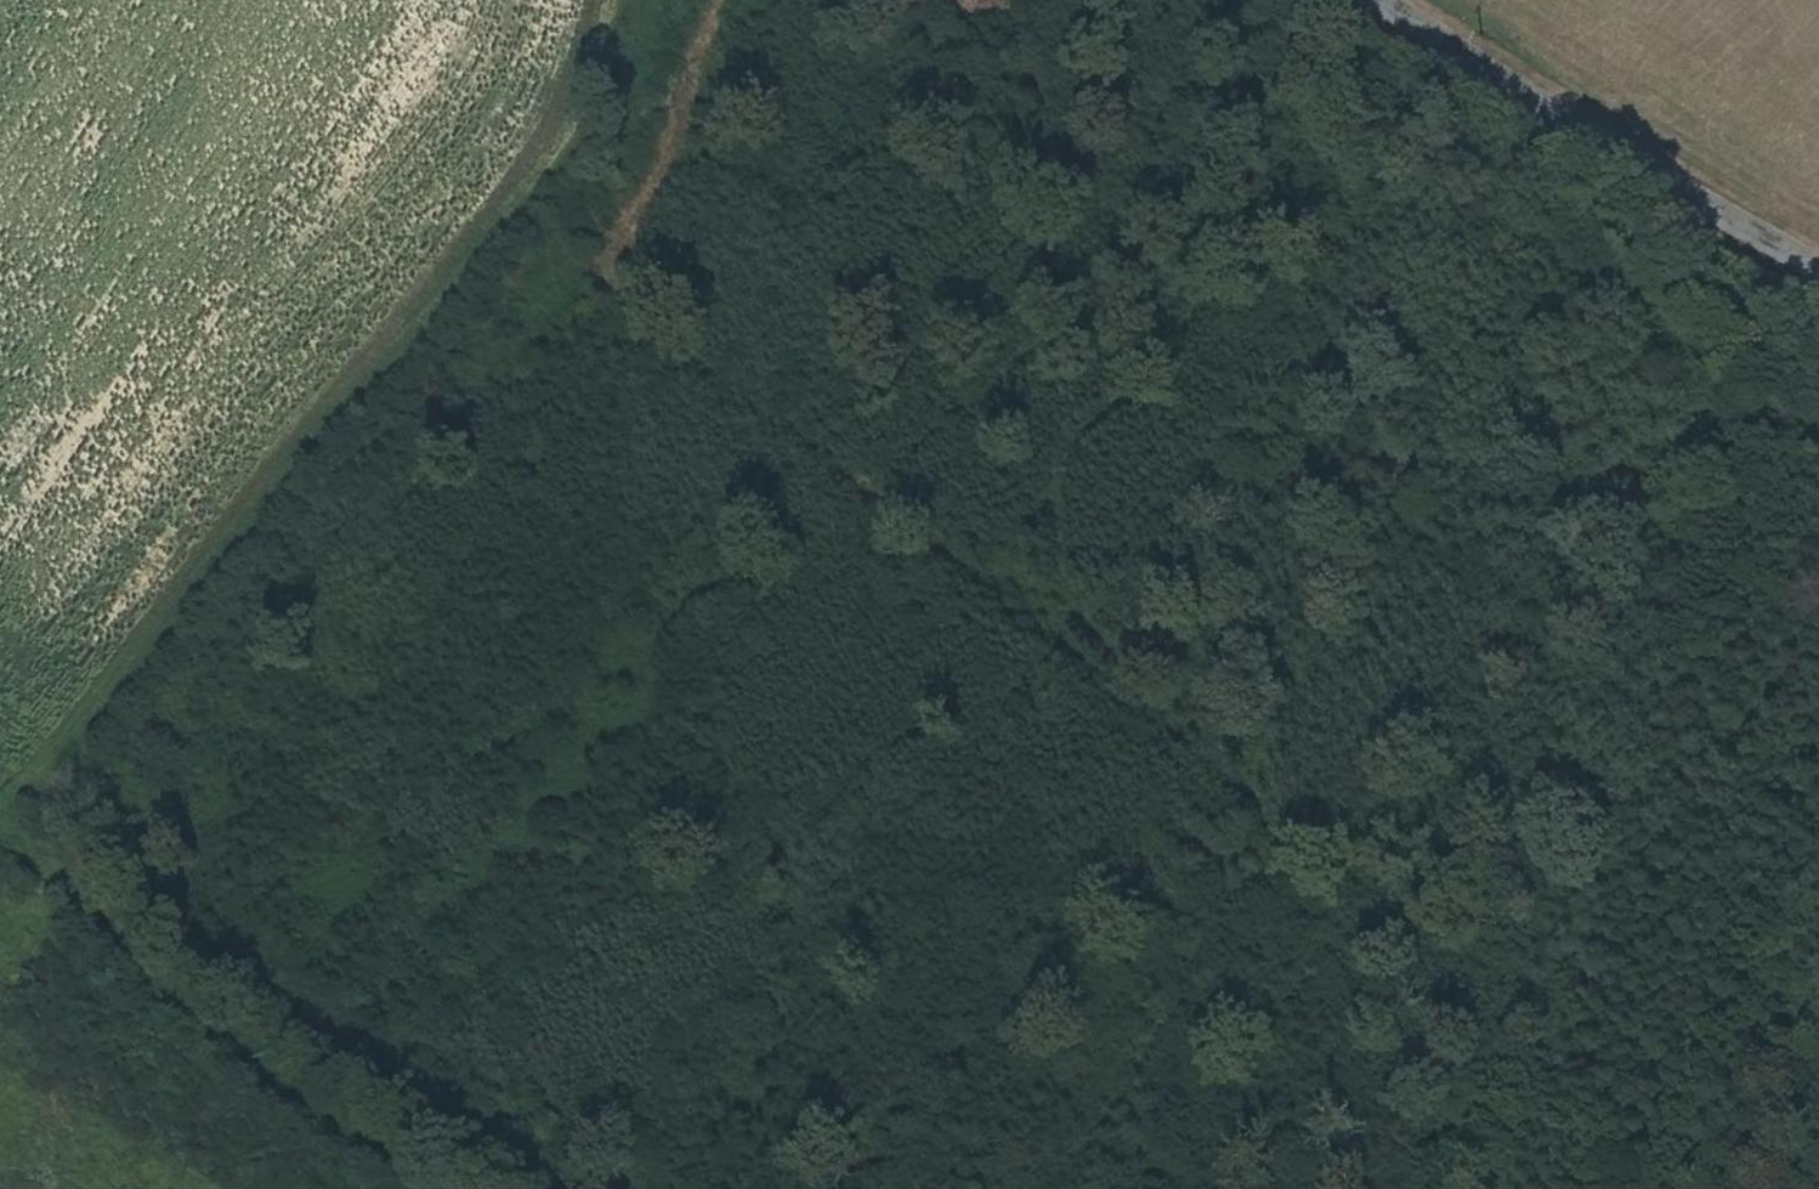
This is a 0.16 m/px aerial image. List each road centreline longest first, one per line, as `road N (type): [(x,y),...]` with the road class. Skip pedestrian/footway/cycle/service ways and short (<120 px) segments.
road 1 (unclassified): [(1353,0),(1818,280)]

